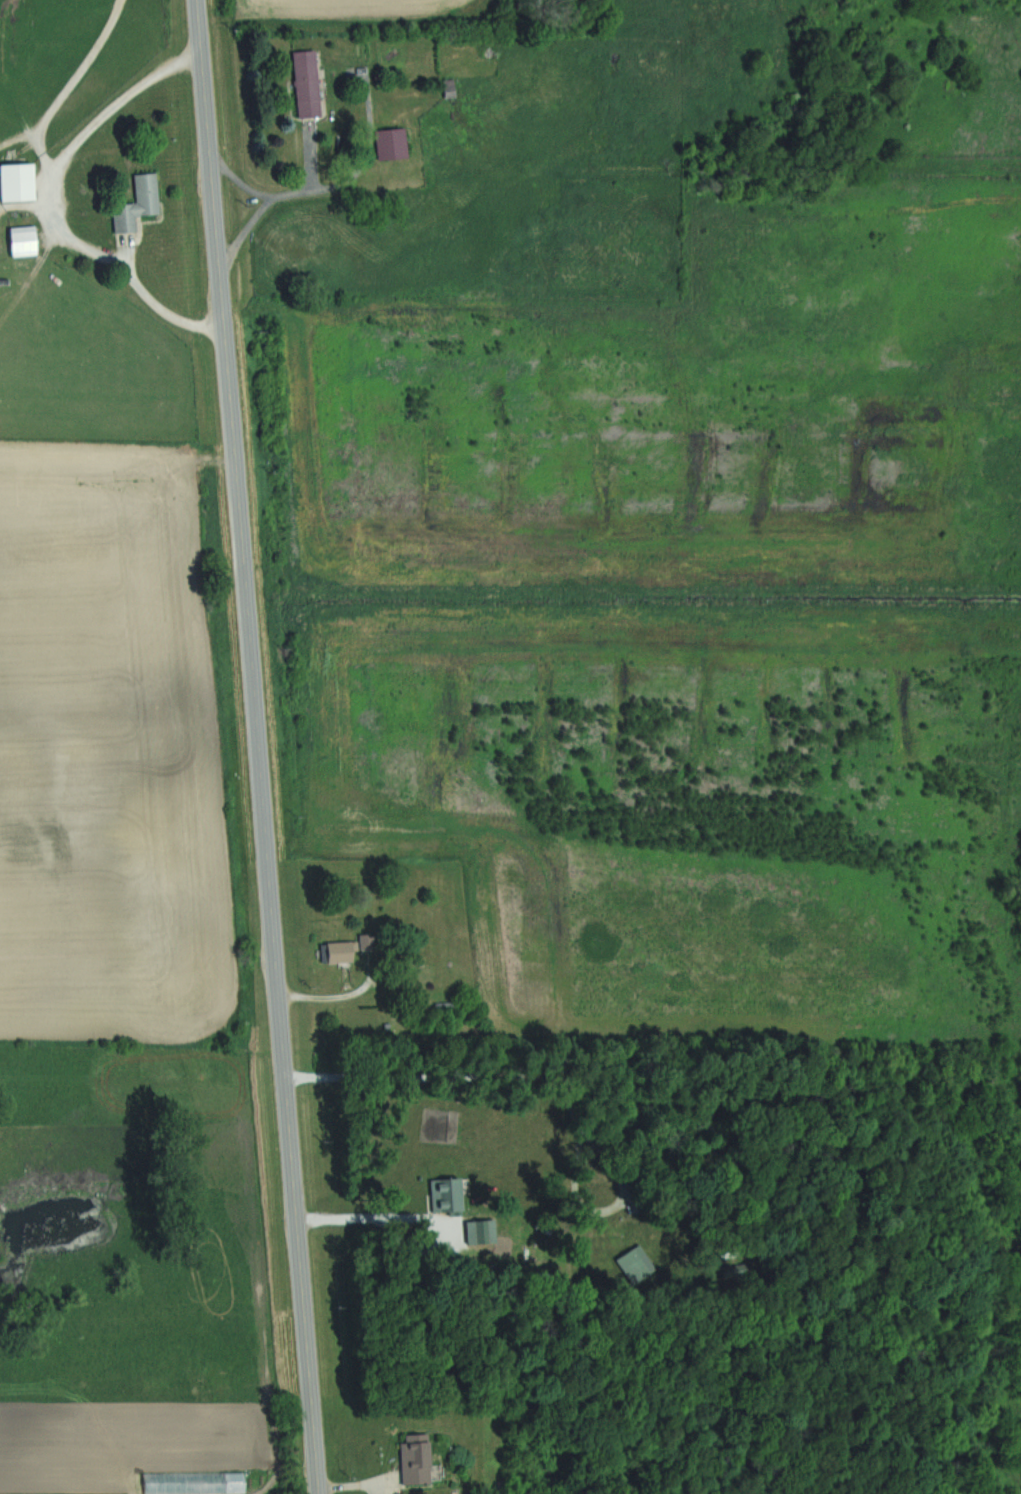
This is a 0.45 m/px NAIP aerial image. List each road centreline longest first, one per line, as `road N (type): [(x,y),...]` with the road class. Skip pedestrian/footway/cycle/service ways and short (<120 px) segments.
road 1 (secondary): [(320,1493),(200,0)]

